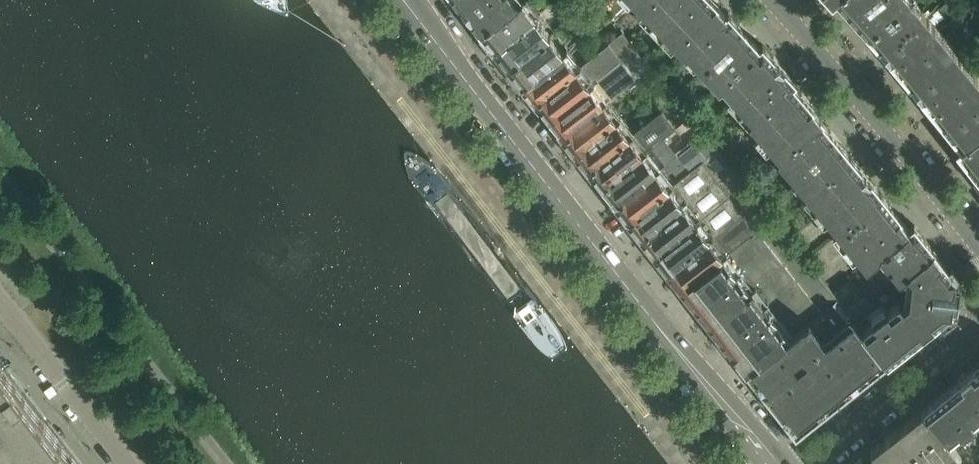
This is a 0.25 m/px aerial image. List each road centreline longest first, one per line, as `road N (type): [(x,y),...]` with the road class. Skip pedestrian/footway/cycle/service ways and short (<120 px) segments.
road 1 (tertiary): [(773,463),(407,0)]
road 2 (residential): [(978,249),(774,0)]
road 3 (residential): [(807,463),(978,325)]
road 4 (residential): [(131,463),(13,312)]

